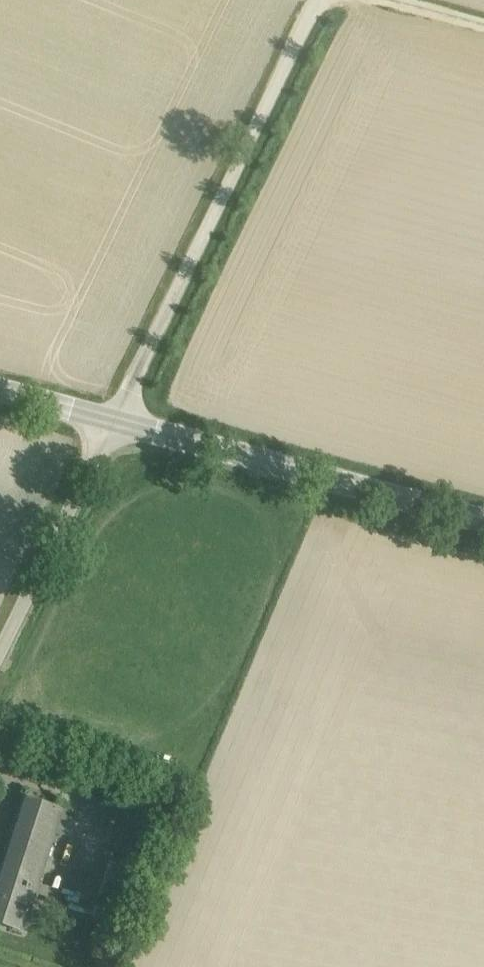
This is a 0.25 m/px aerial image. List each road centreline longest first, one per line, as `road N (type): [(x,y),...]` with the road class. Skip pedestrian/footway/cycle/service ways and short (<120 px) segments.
road 1 (unclassified): [(113,420),(320,0)]
road 2 (tertiary): [(483,523),(113,420)]
road 3 (unclassified): [(0,650),(113,420)]

